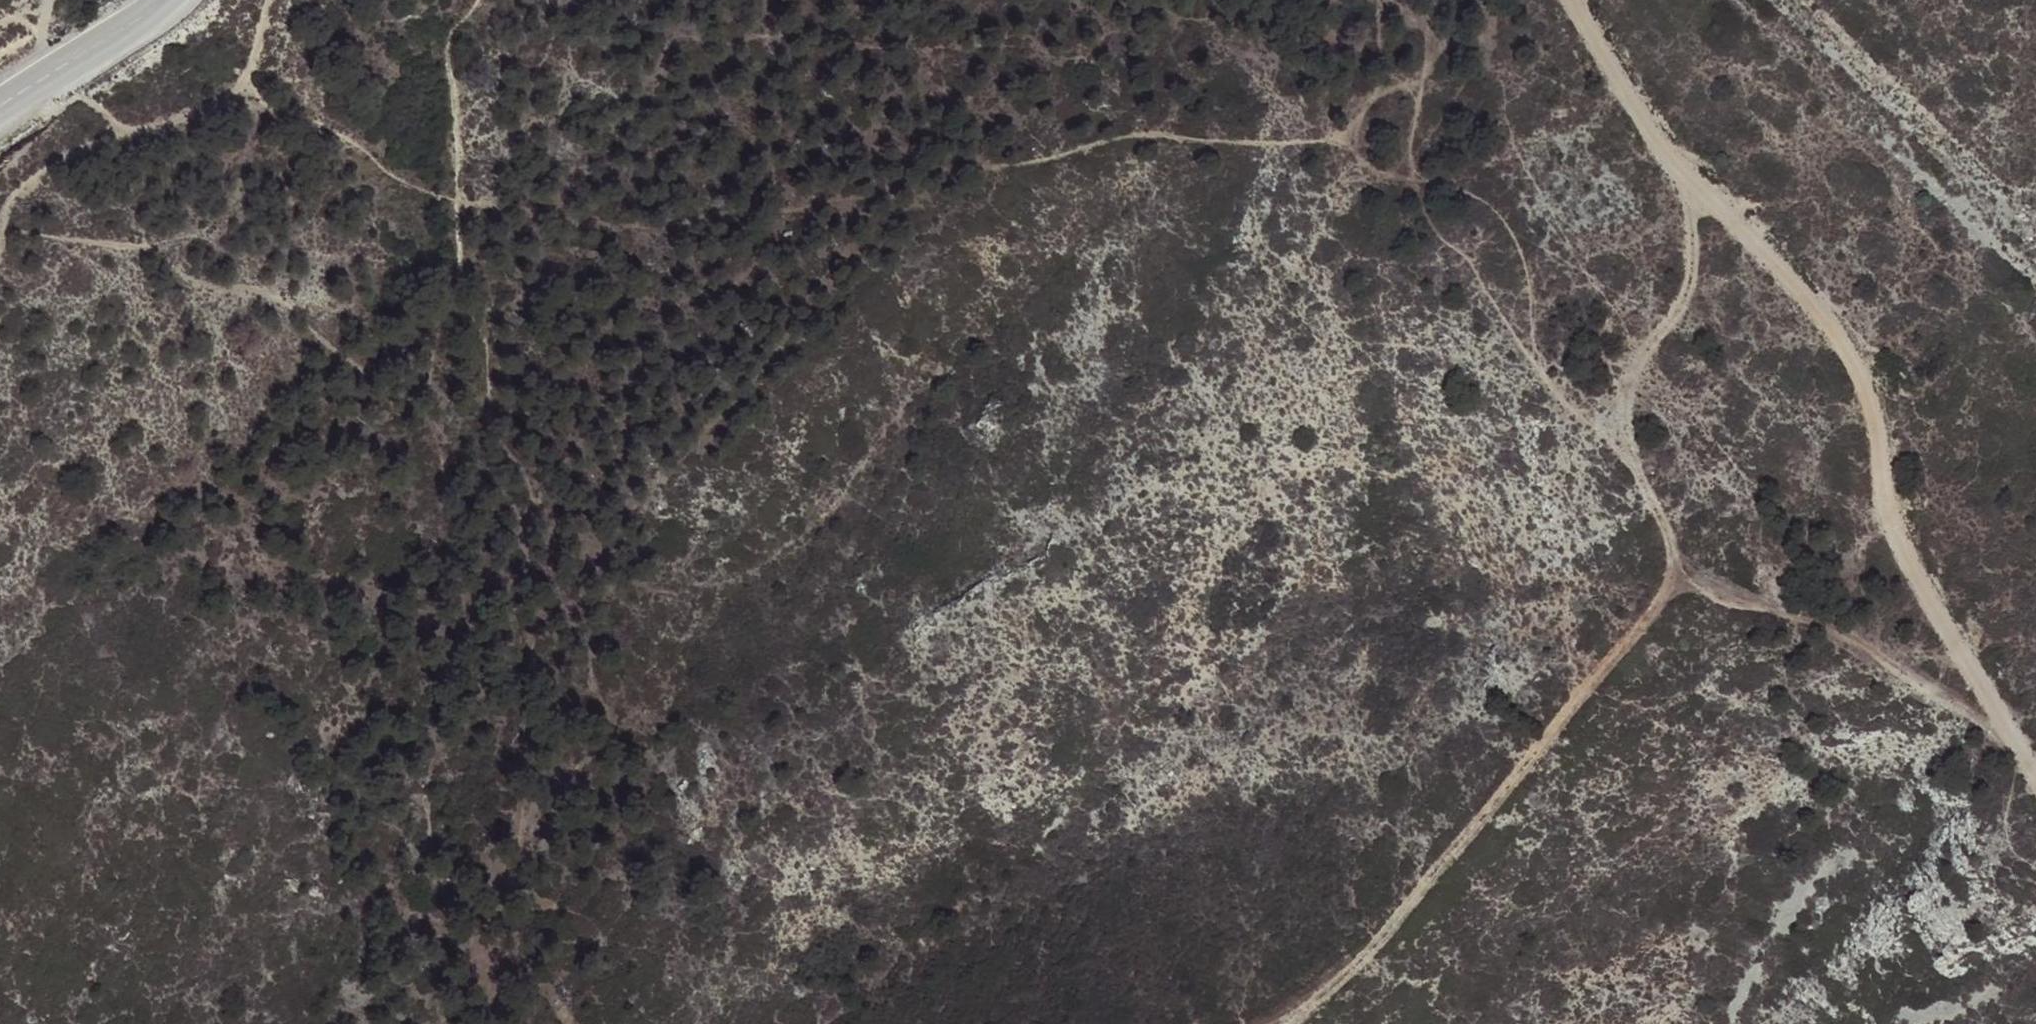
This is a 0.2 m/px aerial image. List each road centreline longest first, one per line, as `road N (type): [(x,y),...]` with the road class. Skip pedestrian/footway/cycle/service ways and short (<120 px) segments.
road 1 (track): [(2035,771),(1891,503),(1870,369),(1735,204),(1690,173),(1581,0)]
road 2 (unclassified): [(0,118),(165,0)]

